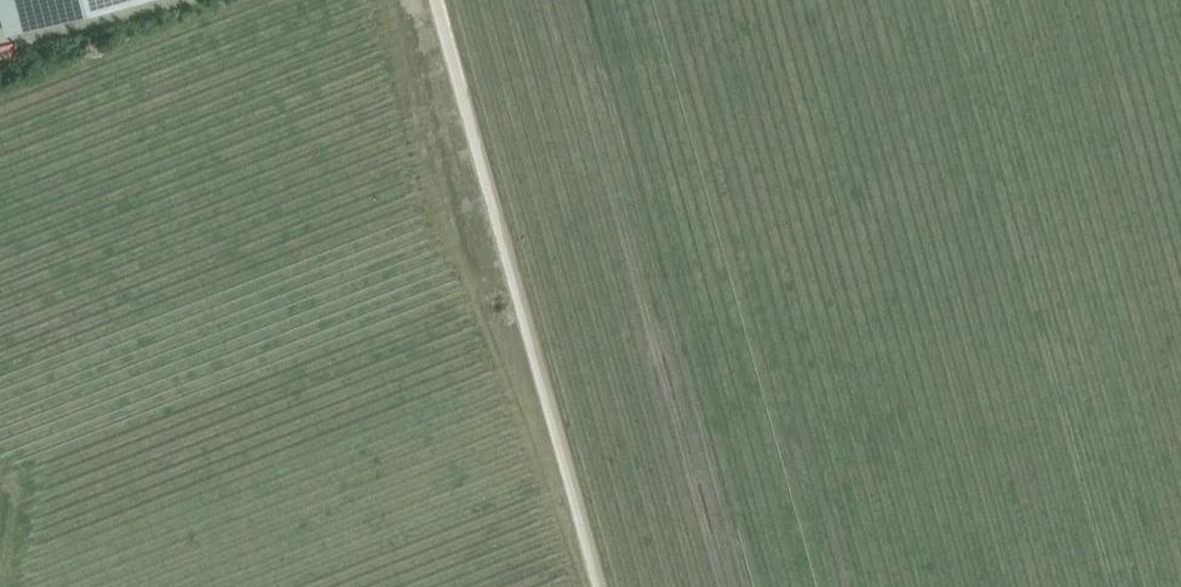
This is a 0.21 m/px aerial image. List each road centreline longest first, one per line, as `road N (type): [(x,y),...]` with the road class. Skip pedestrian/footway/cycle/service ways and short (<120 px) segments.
road 1 (track): [(443,0),(601,586)]

